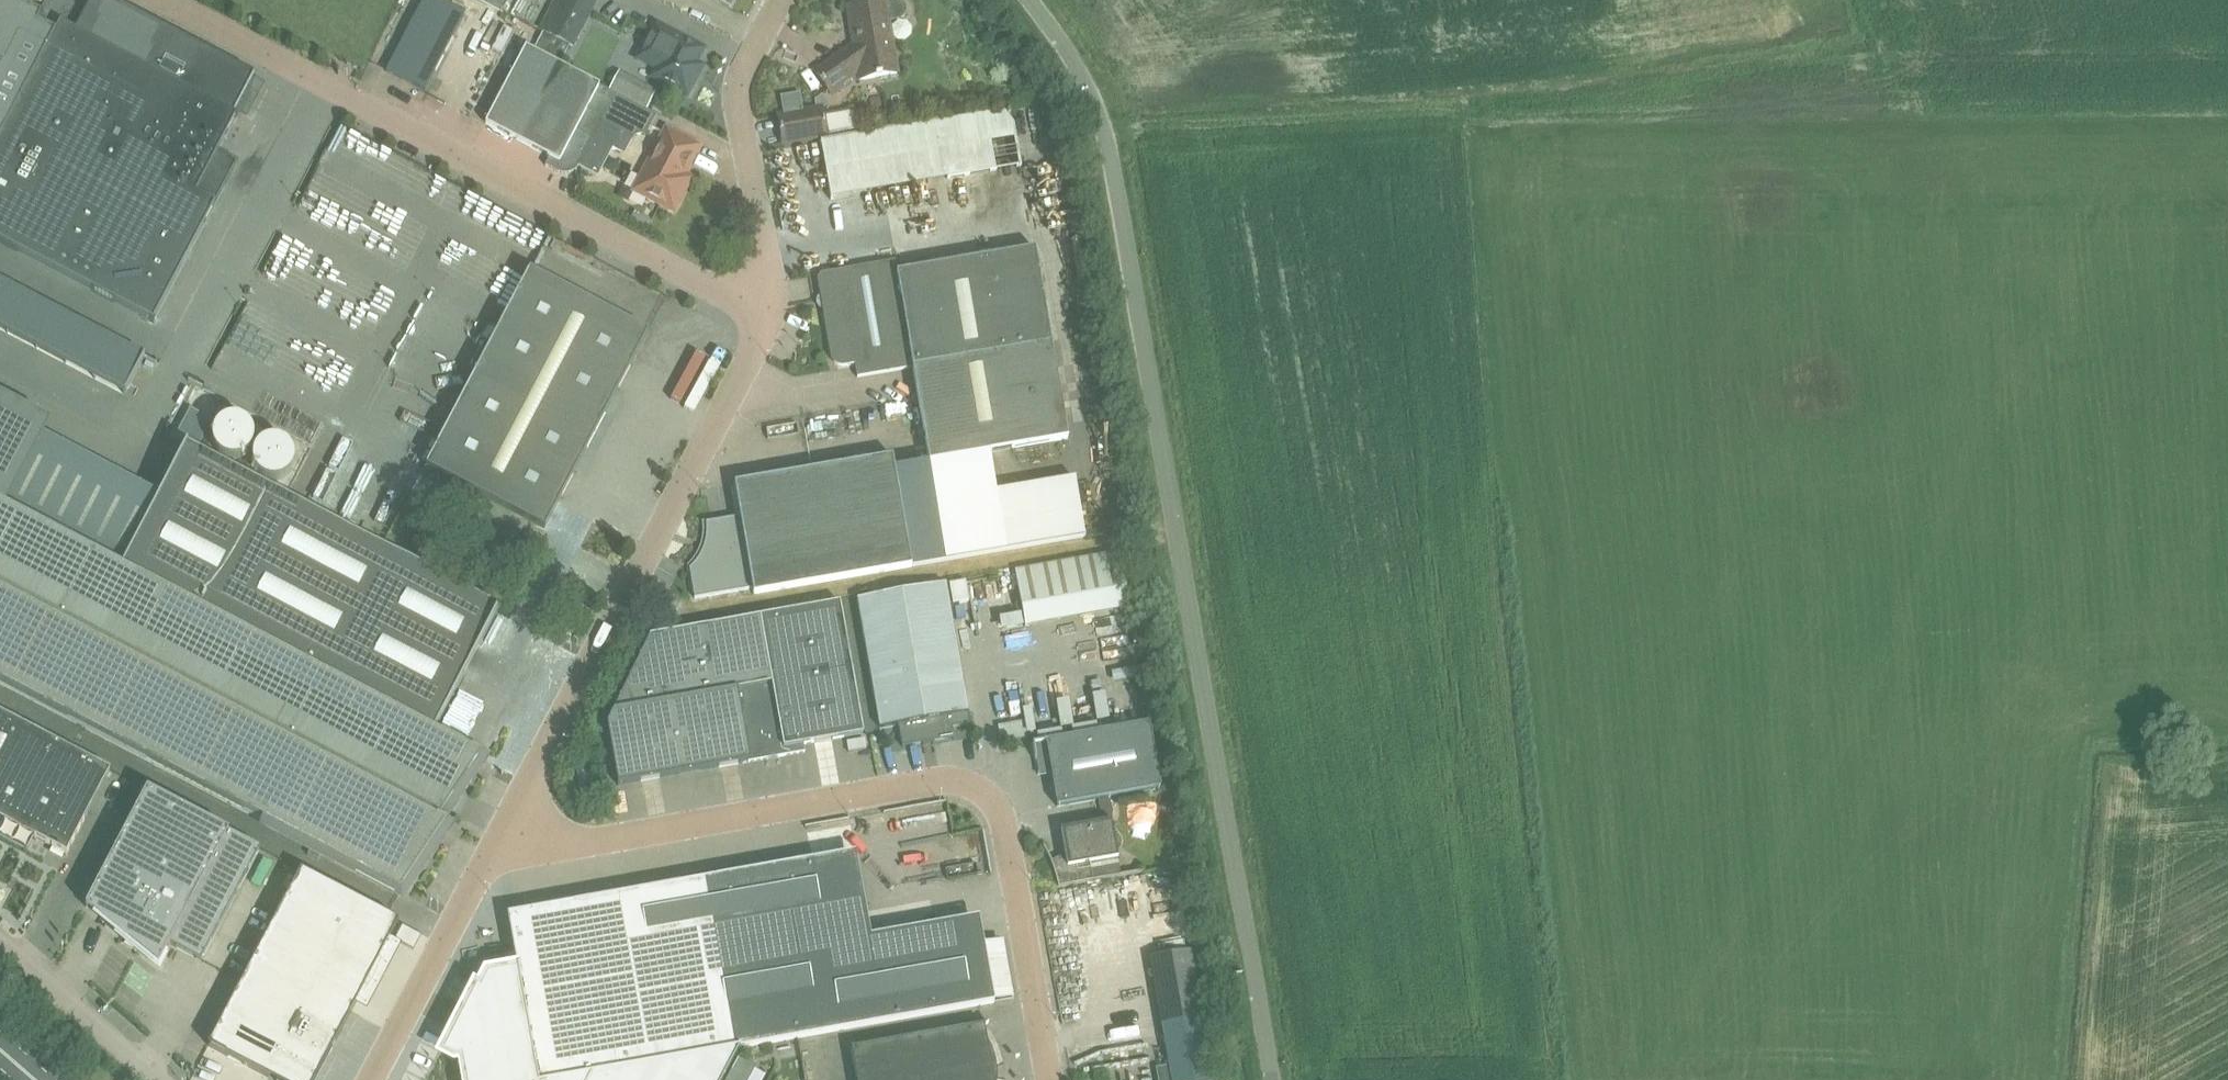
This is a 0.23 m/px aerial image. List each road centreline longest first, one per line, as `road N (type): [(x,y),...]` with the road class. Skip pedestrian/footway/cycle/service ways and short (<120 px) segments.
road 1 (unclassified): [(1028,0),(1071,56),(1099,121),(1272,1079)]
road 2 (unclassified): [(1056,1079),(1003,819),(960,783),(579,844),(509,835)]
road 3 (unclassified): [(509,835),(766,333),(768,310)]
road 4 (unclassified): [(768,310),(350,100)]
road 5 (unclassified): [(768,310),(772,261),(739,86),(783,0)]
road 6 (unclassified): [(372,1079),(509,835)]
road 7 (unclassified): [(157,1079),(0,943)]

